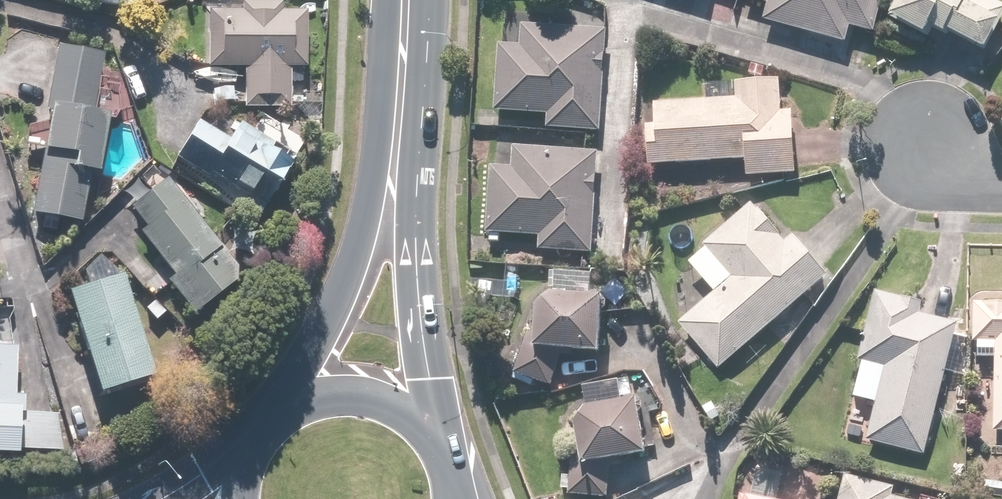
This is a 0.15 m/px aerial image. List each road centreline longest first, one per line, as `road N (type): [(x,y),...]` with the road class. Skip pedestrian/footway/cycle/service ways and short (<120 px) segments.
road 1 (secondary): [(387,123),(418,325),(460,467)]
road 2 (secondary): [(262,436),(338,277),(387,123)]
road 3 (secondary): [(262,436),(318,395),(388,396),(444,436),(460,467)]
road 4 (secondary): [(400,0),(387,123)]

